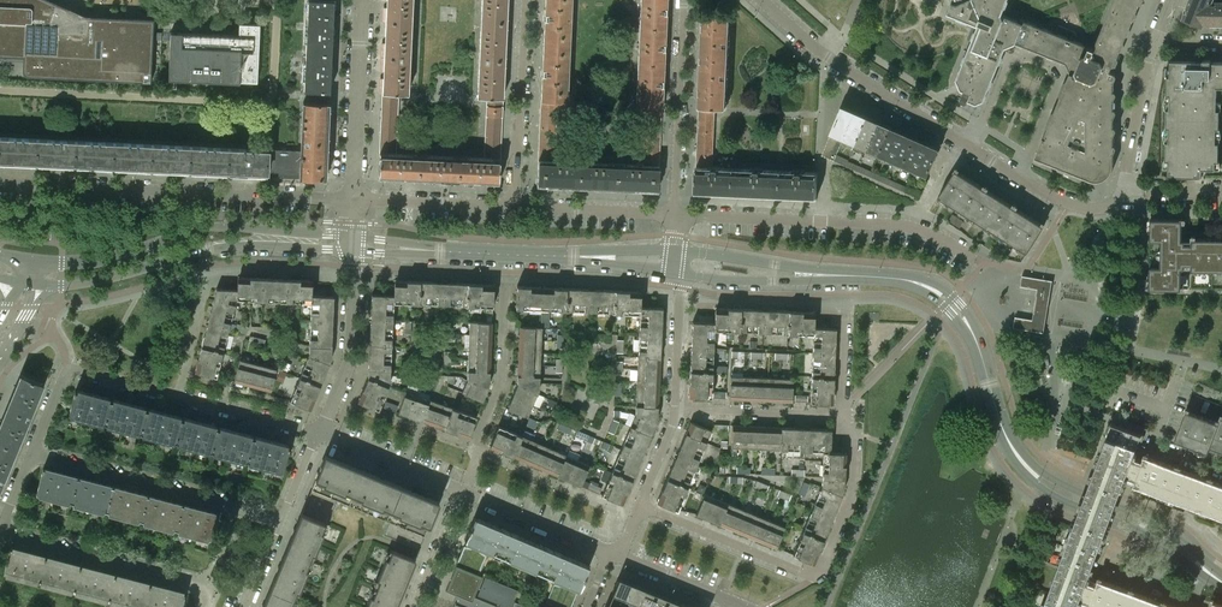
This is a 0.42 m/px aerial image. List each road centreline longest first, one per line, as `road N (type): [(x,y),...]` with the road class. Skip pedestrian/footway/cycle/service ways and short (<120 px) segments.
road 1 (tertiary): [(1207,571),(1179,537),(1033,464),(1005,423),(974,321),(940,285),(893,272),(676,249)]
road 2 (tertiary): [(678,272),(728,281),(888,282),(930,295),(964,328),(995,428),(1025,474),(1207,571)]
road 3 (residential): [(0,182),(354,198)]
road 4 (tertiary): [(352,250),(678,272)]
road 5 (tertiary): [(676,249),(580,252),(353,235)]
road 6 (tertiary): [(353,235),(221,226),(93,261),(35,260)]
road 7 (tertiary): [(40,283),(89,281),(244,245),(352,250)]
road 8 (residential): [(976,257),(895,223),(675,215)]
road 9 (residential): [(1018,175),(1064,70),(1013,51),(982,121),(963,143)]
road 10 (residential): [(280,522),(29,454)]
road 11 (residential): [(963,143),(825,56),(761,0)]
road 12 (residential): [(204,606),(204,588),(0,532)]
road 13 (residential): [(675,215),(684,0)]
road 14 (residential): [(507,284),(503,379),(462,489)]
road 15 (residential): [(525,0),(513,207)]
road 16 (residential): [(823,569),(807,574),(639,505)]
road 17 (residential): [(354,198),(362,0)]
road 18 (residential): [(319,432),(348,356),(352,250)]
road 19 (residential): [(619,556),(462,489)]
road 20 (residential): [(841,415),(674,411)]
road 21 (residential): [(513,207),(675,215)]
road 22 (residential): [(823,569),(852,479),(851,430),(841,415)]
road 23 (residential): [(354,198),(513,207)]
road 24 (residential): [(462,489),(319,432)]
road 25 (residential): [(1124,189),(1154,42)]
road 26 (residential): [(319,432),(178,395)]
road 27 (residential): [(678,272),(674,411)]
road 28 (residential): [(414,606),(462,489)]
road 29 (residential): [(619,556),(732,600)]
road 30 (residential): [(1124,189),(1112,203),(1083,208),(1018,175)]

